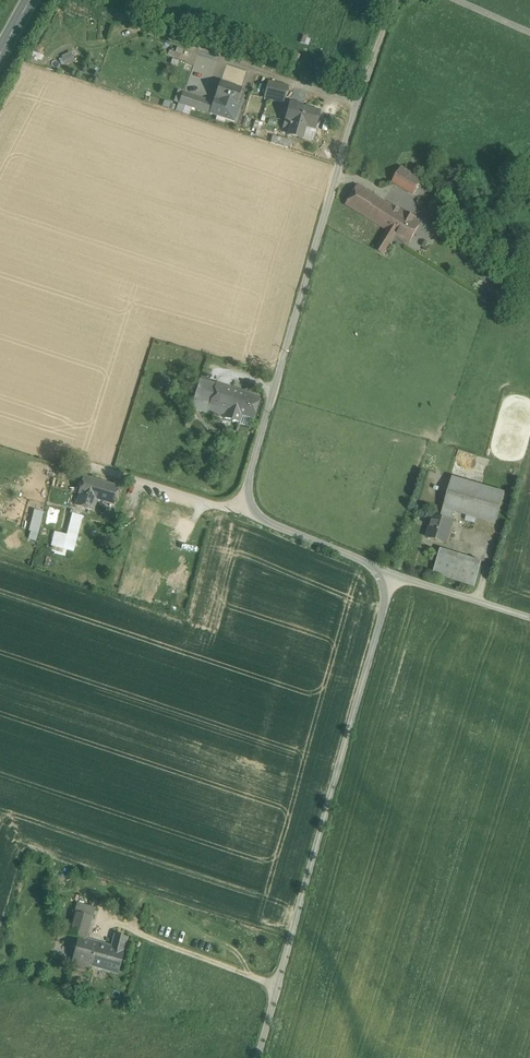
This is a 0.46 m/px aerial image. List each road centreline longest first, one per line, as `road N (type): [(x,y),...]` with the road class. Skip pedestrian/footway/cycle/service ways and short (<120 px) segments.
road 1 (unclassified): [(391,575),(243,510),(348,133),(398,0)]
road 2 (unclassified): [(256,1057),(391,575)]
road 3 (unclassified): [(391,575),(529,619)]

